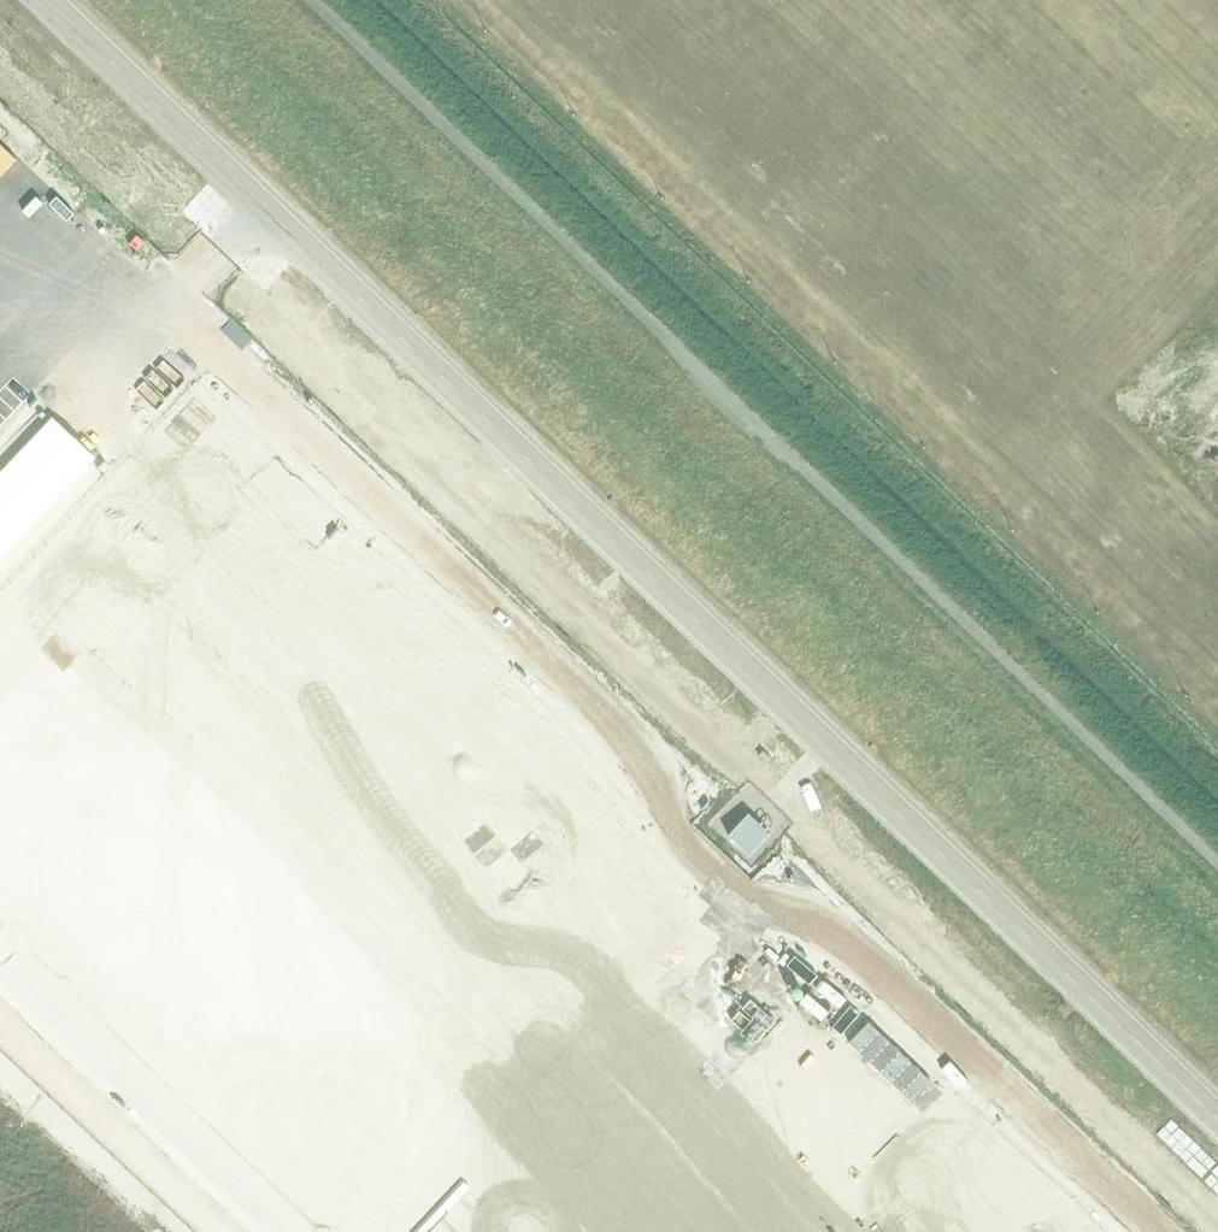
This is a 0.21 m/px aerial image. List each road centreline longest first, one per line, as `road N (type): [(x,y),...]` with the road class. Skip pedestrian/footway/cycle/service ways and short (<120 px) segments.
road 1 (unclassified): [(1217,1115),(49,0)]
road 2 (unclassified): [(1217,863),(312,0)]

